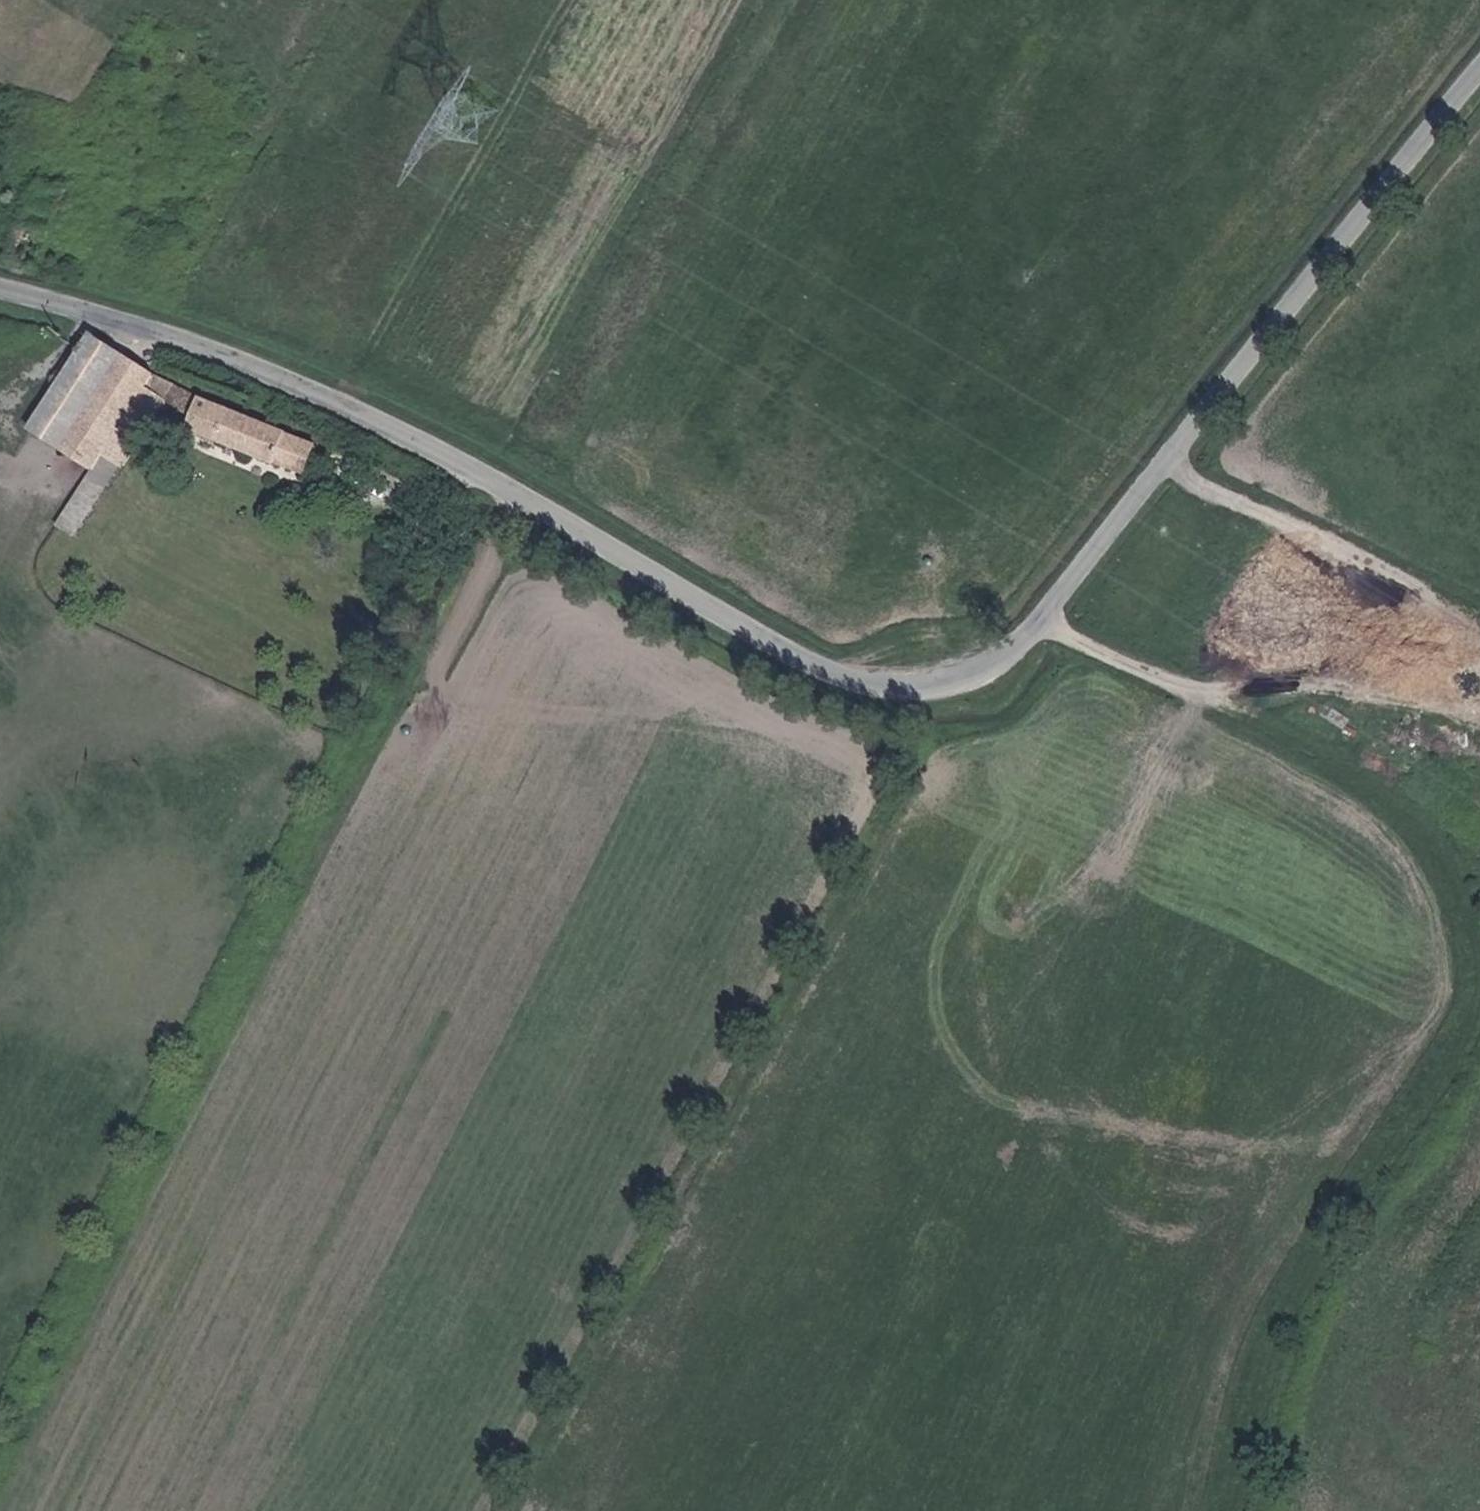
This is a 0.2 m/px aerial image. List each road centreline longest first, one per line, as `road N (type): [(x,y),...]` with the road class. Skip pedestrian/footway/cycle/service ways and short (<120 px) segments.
road 1 (residential): [(1479,109),(1076,614),(1015,670),(903,699),(316,395),(0,297)]
road 2 (track): [(1479,983),(1446,1082),(1307,1272),(1257,1394),(1237,1510)]
road 3 (track): [(1050,638),(1333,760),(1437,845),(1479,935)]
road 4 (track): [(1188,474),(1479,607)]

